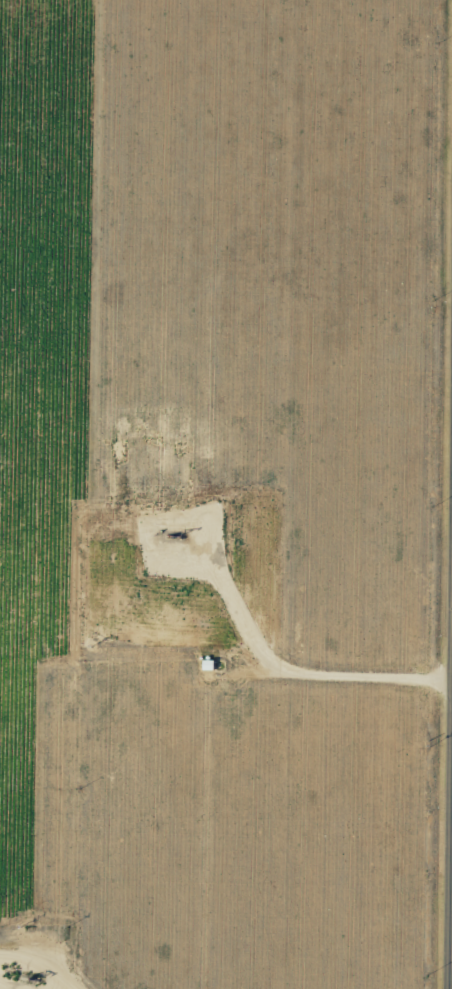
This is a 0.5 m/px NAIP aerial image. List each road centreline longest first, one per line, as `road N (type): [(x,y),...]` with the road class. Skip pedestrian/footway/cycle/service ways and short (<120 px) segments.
road 1 (residential): [(449,988),(451,595)]

